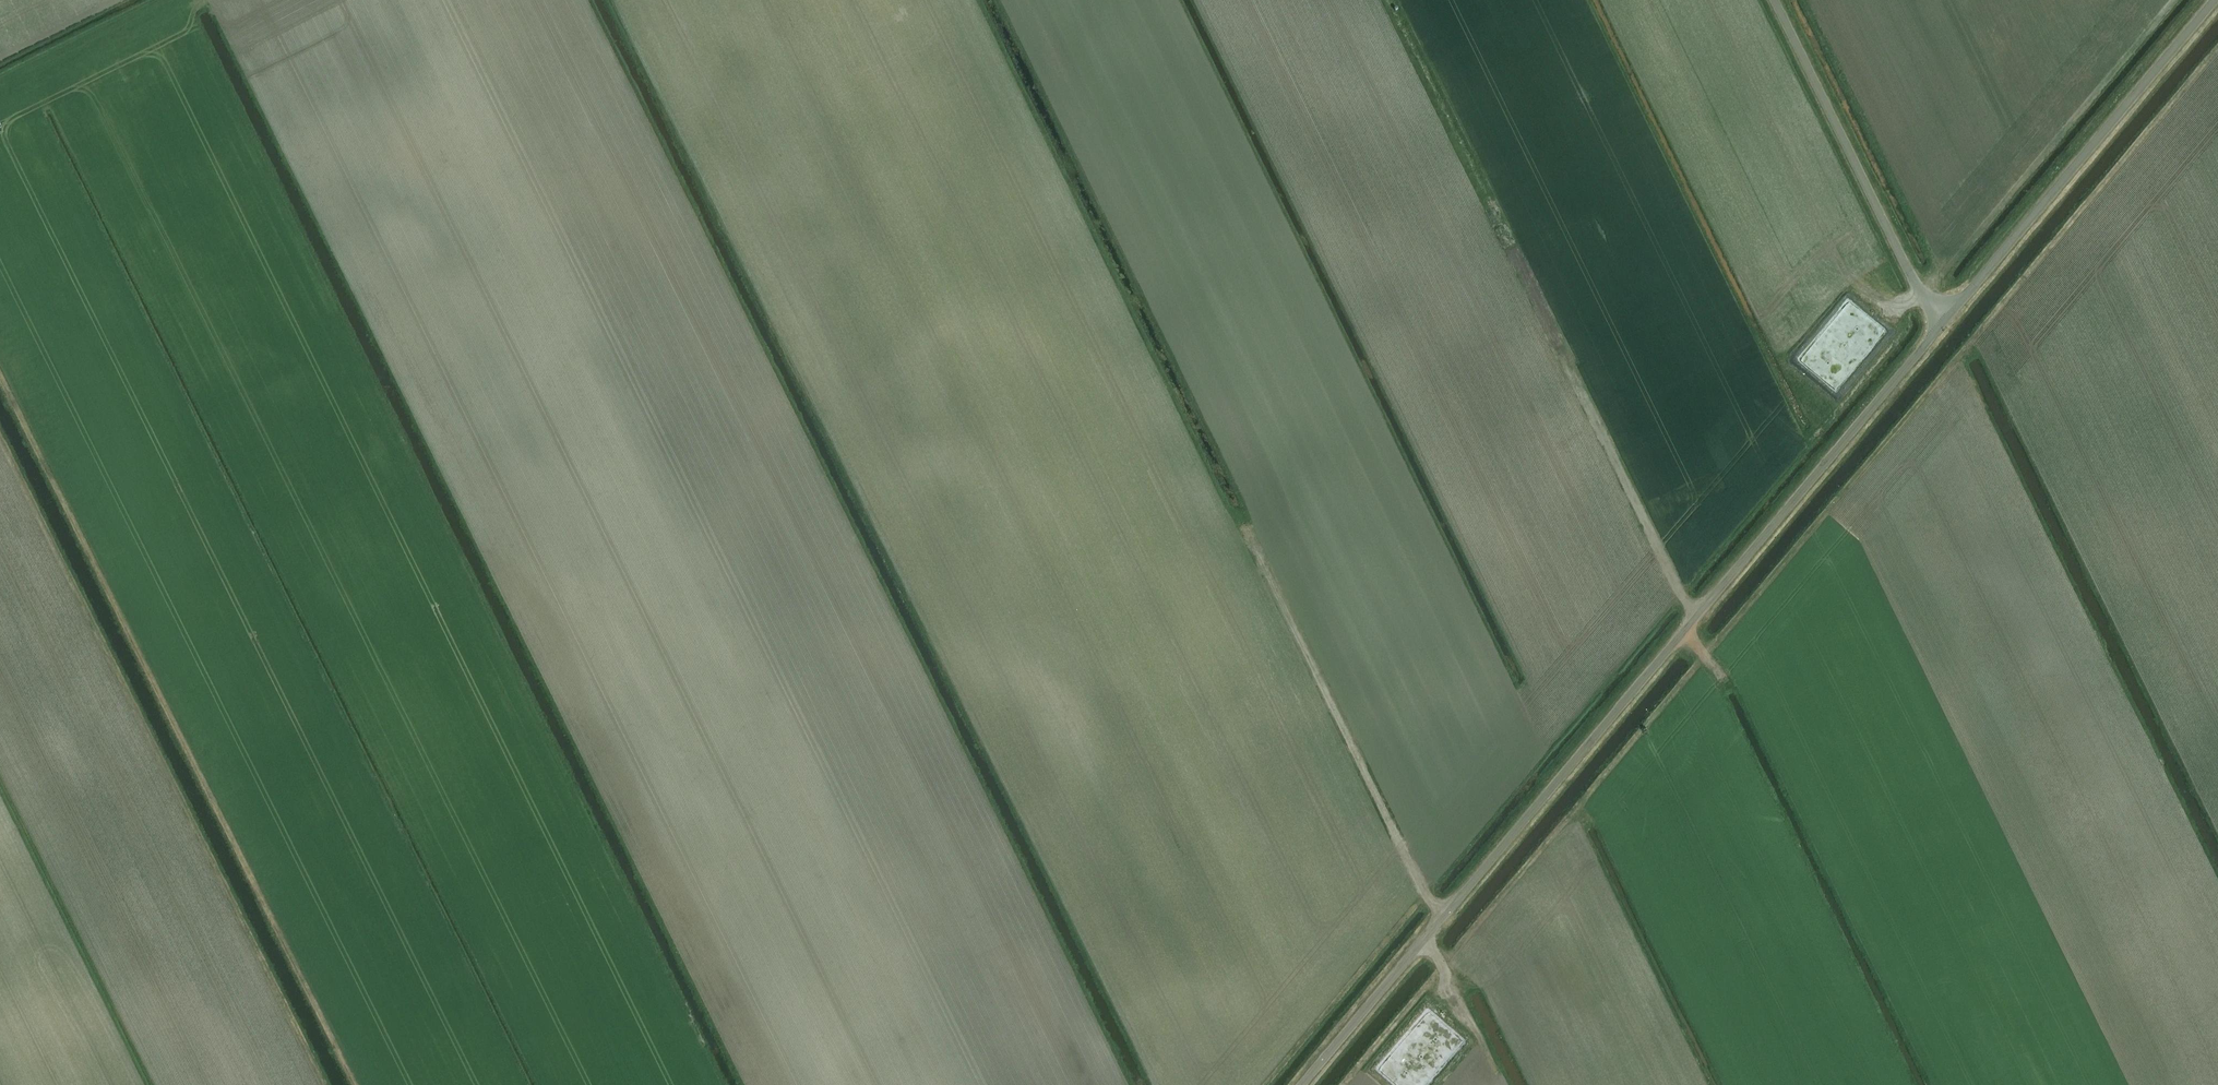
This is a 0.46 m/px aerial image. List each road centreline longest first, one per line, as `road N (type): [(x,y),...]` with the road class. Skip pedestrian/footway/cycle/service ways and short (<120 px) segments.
road 1 (unclassified): [(1304,1084),(1946,319)]
road 2 (unclassified): [(1946,319),(2214,0)]
road 3 (unclassified): [(1946,319),(1782,0)]

